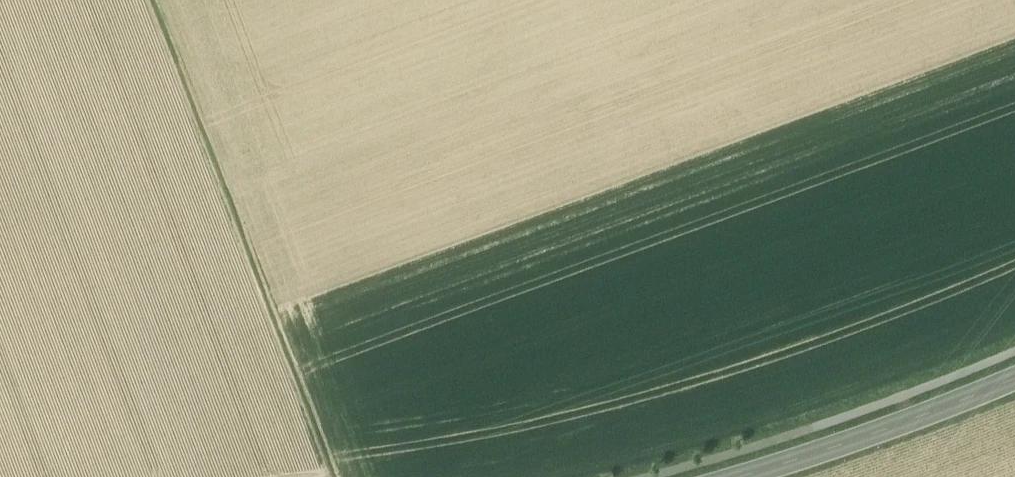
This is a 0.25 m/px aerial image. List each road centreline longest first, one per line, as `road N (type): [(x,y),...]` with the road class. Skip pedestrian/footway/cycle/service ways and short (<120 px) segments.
road 1 (tertiary): [(741,476),(1014,379)]

